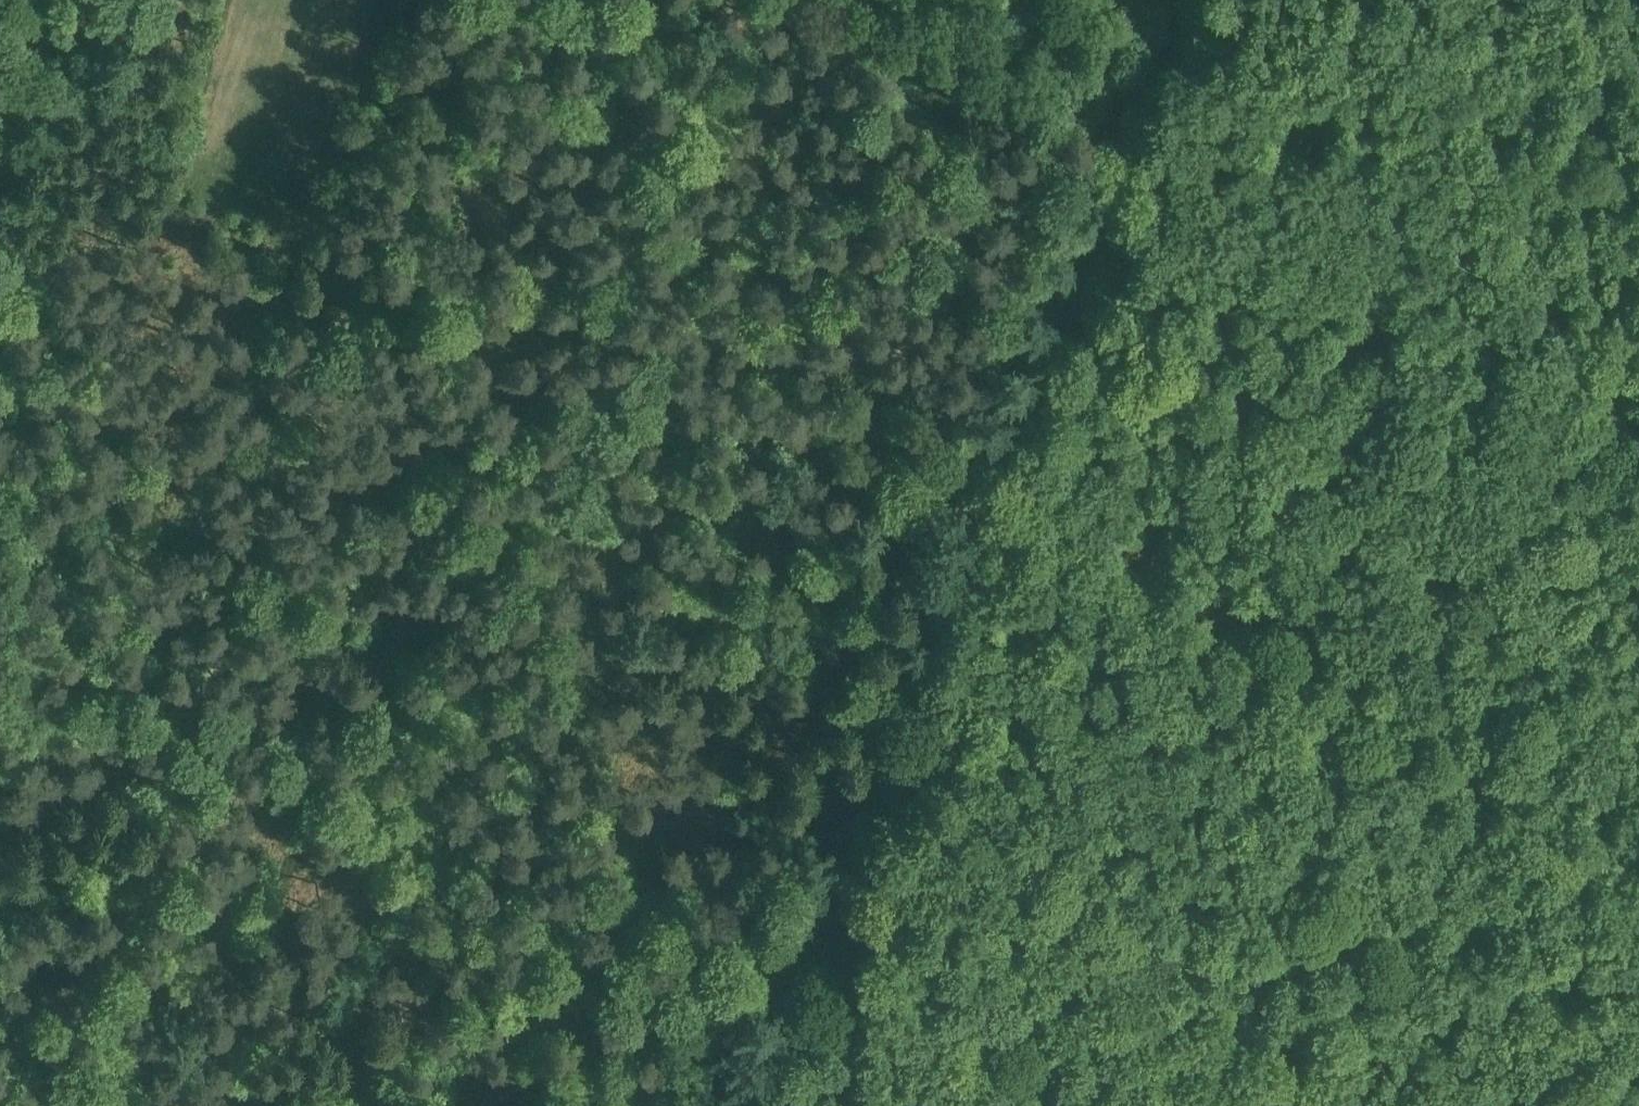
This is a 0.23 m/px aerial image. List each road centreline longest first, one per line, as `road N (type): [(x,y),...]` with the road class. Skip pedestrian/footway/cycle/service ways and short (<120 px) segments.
road 1 (track): [(1152,0),(1082,162),(733,1105)]

